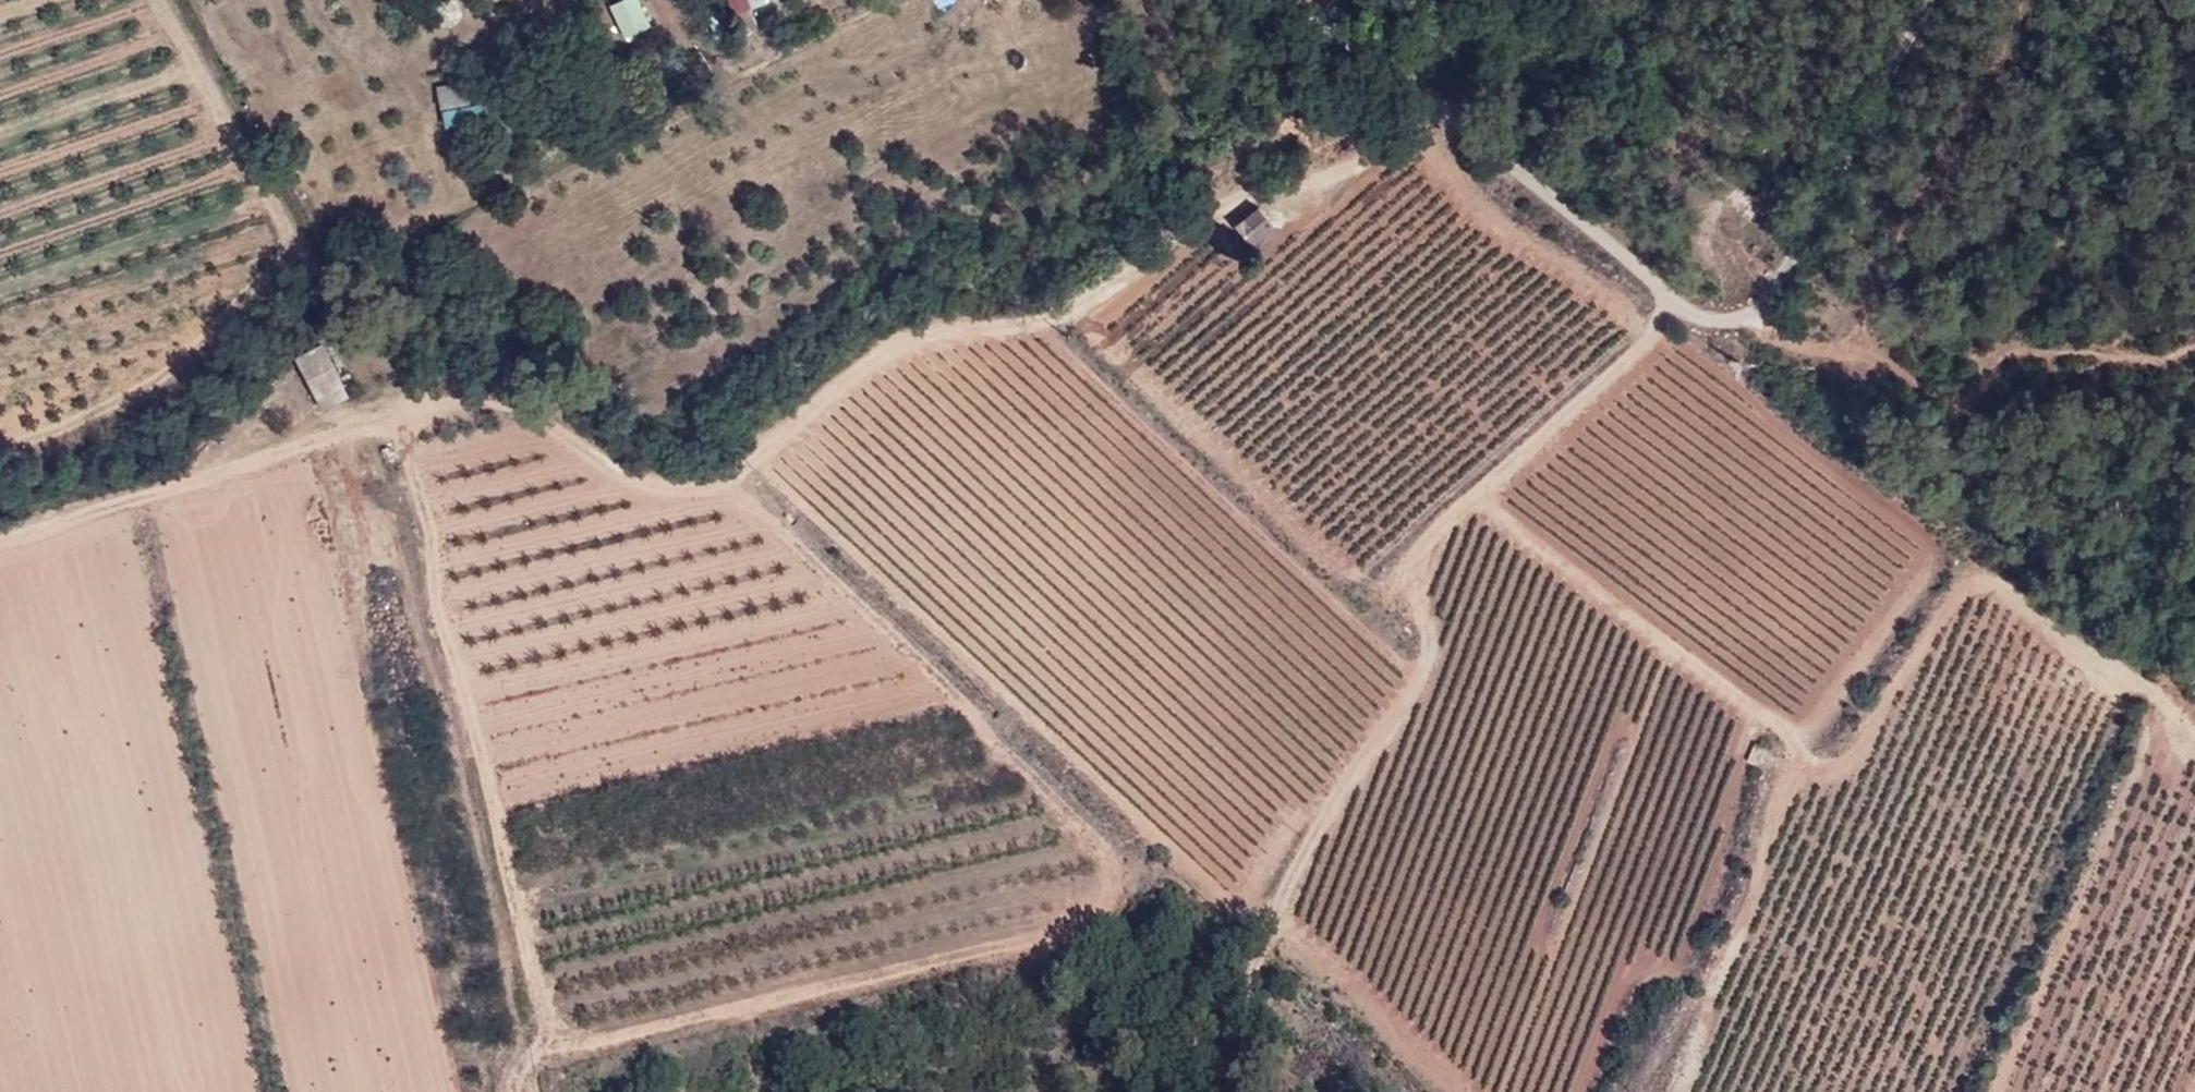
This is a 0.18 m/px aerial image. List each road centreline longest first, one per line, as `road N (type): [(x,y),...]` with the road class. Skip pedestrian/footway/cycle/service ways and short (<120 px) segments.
road 1 (track): [(1437,114),(1366,159),(1227,190),(1091,292),(930,309),(860,344),(727,476),(632,476),(524,403),(465,384),(184,487),(0,533)]
road 2 (track): [(727,476),(1067,802),(1105,844),(1114,882),(1101,907),(1015,943),(549,1041),(528,1055),(514,1091)]
road 3 (track): [(1682,306),(1426,537),(1416,580),(1437,633),(1418,694),(1301,852),(1248,978),(1180,1091)]
road 4 (residential): [(1841,180),(1766,312),(1715,324),(1643,285),(1304,0)]
road 5 (track): [(549,1041),(392,411)]

